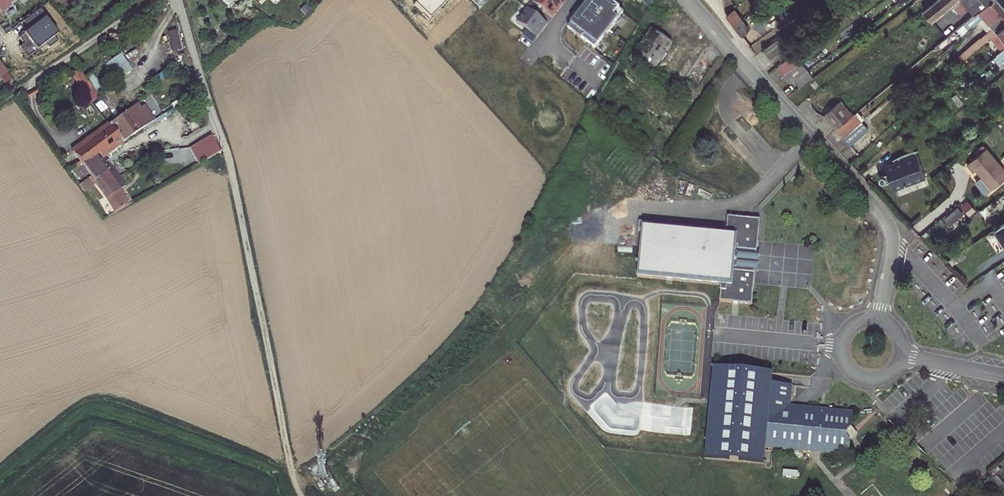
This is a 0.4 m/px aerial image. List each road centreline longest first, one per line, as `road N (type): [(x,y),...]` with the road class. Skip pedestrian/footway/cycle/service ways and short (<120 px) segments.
road 1 (residential): [(689,0),(887,224),(891,243),(879,319)]
road 2 (track): [(228,156),(303,495)]
road 3 (residential): [(178,0),(228,156)]
road 4 (residential): [(879,319),(848,329),(844,364),(875,380),(902,356)]

